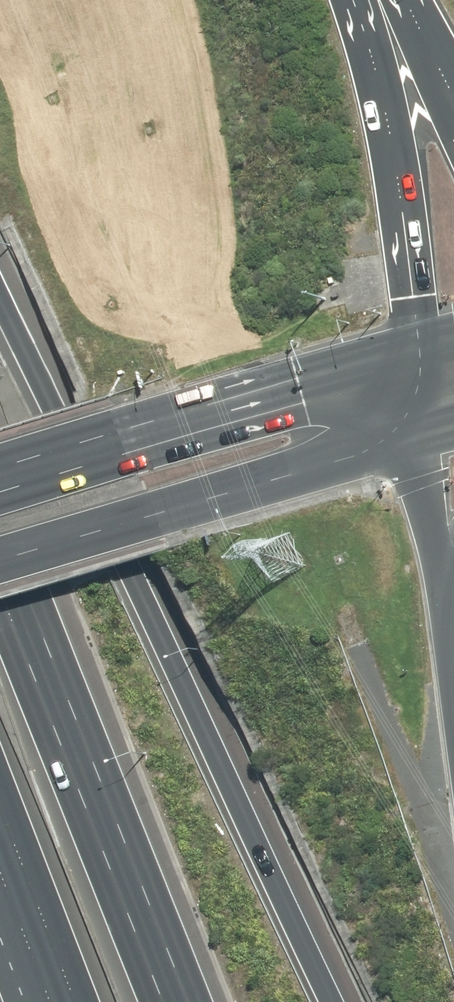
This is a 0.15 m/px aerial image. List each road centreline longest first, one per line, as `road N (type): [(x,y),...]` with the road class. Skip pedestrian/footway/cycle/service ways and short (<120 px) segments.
road 1 (motorway): [(0,299),(333,1001)]
road 2 (motorway): [(0,588),(164,1001)]
road 3 (primary): [(419,436),(0,561)]
road 4 (primary): [(0,469),(418,347)]
road 5 (motorway): [(358,0),(394,154),(418,347)]
road 6 (motorway): [(419,436),(453,623)]
road 7 (motorway): [(62,975),(0,812)]

